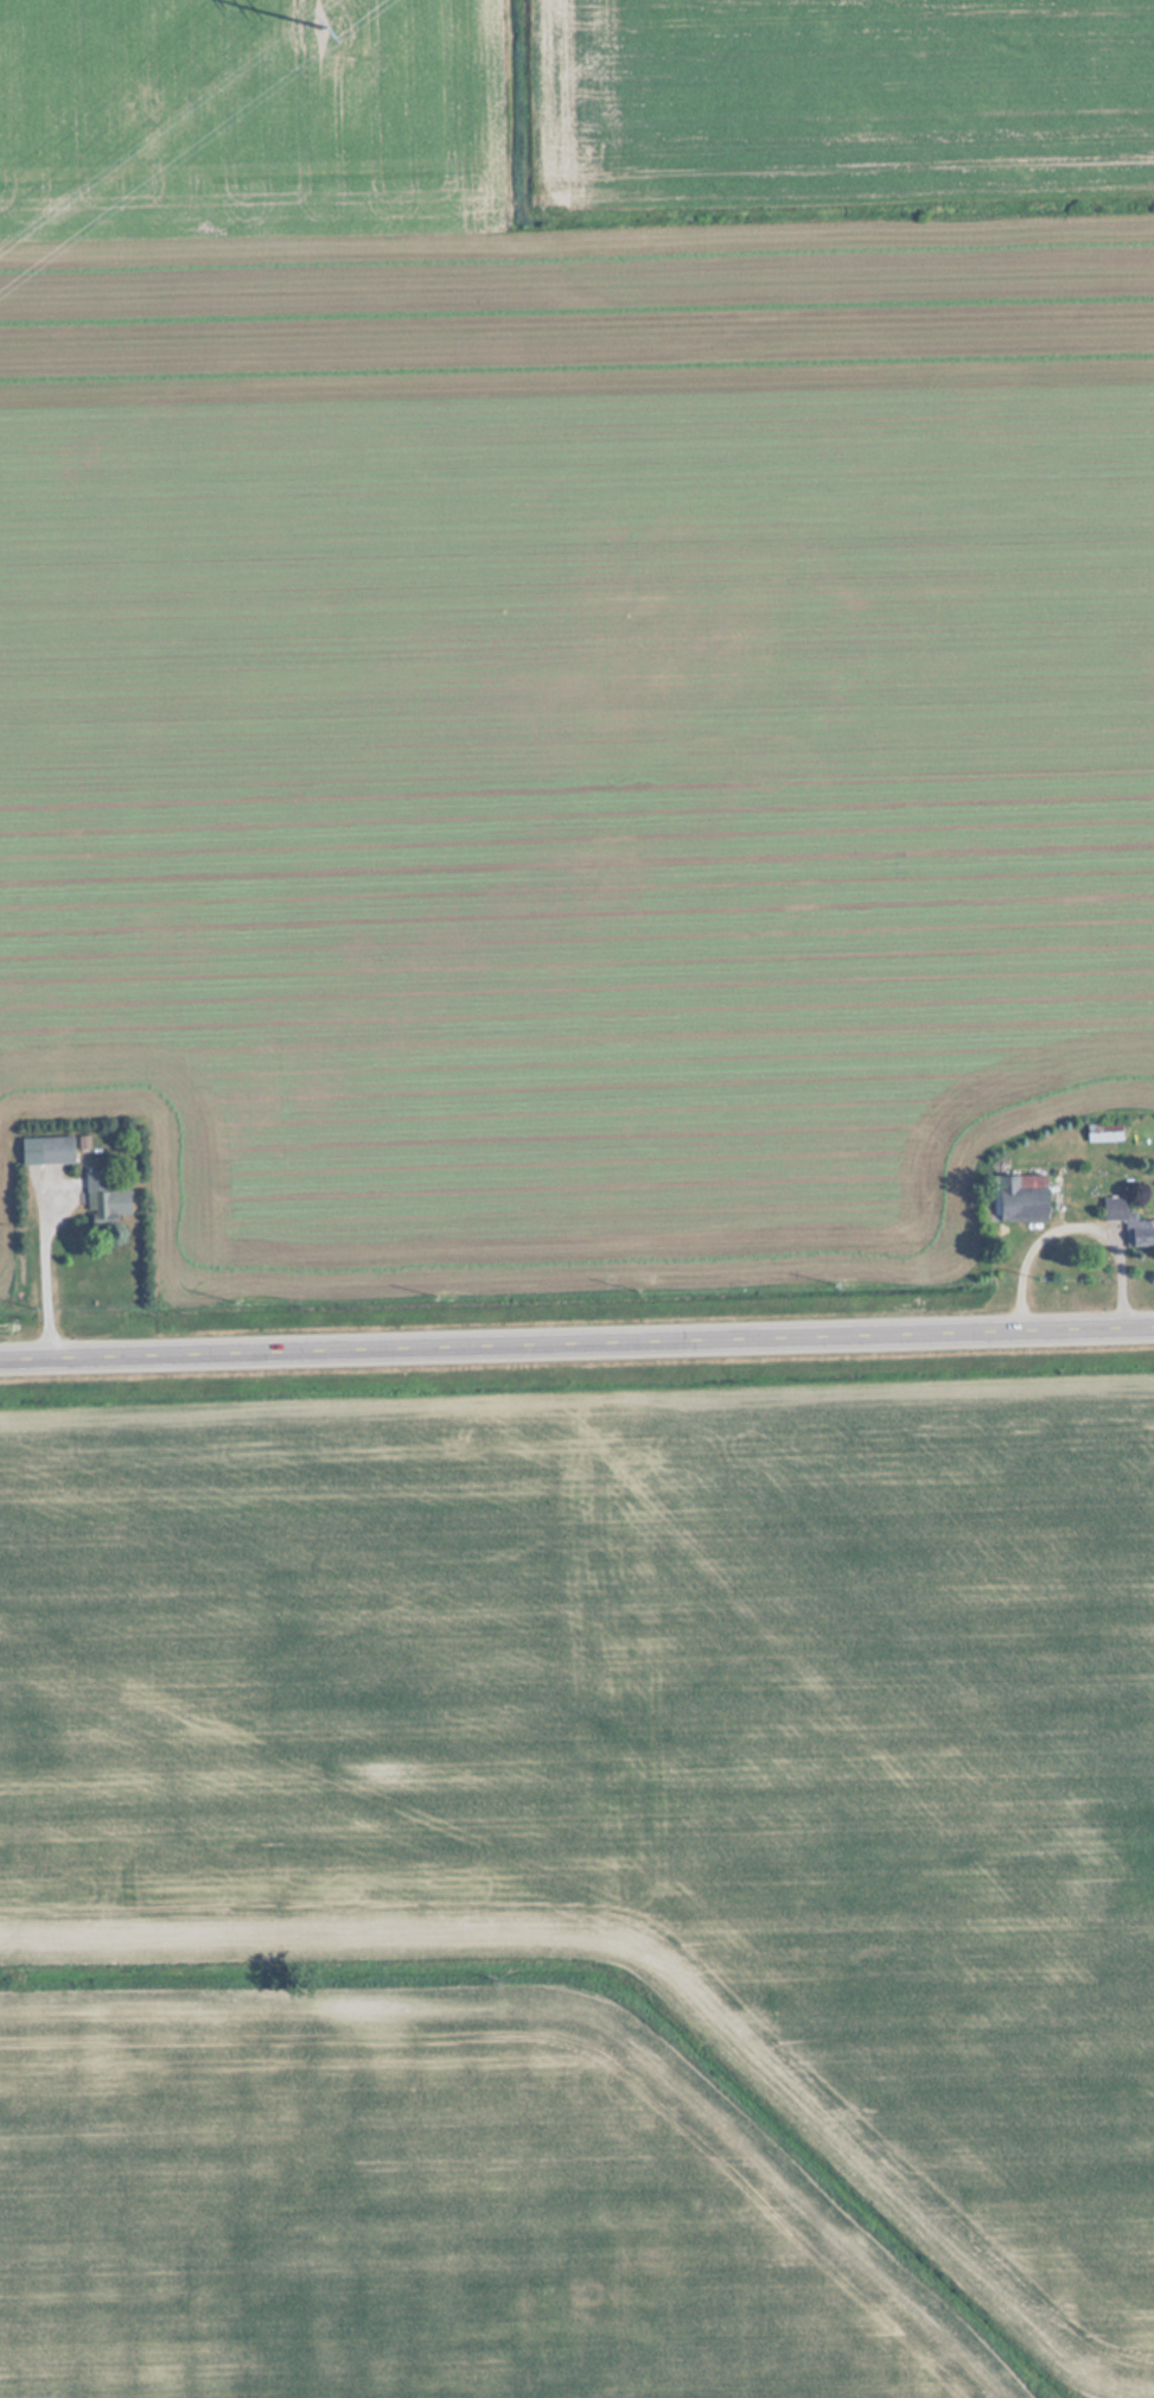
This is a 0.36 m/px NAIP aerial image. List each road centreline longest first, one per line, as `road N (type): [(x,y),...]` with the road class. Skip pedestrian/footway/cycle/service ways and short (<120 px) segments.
road 1 (primary): [(0,1357),(1153,1327)]

